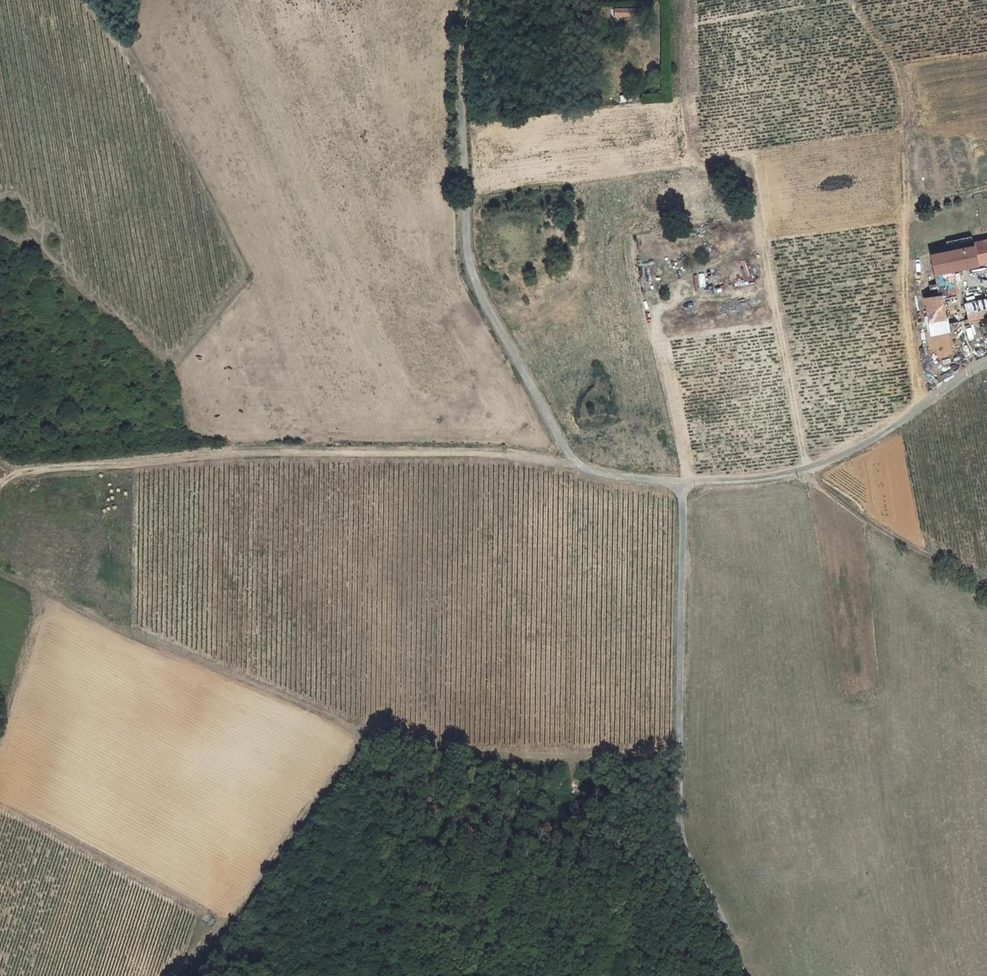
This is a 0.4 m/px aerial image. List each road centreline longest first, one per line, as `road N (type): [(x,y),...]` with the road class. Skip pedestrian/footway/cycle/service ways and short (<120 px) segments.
road 1 (track): [(742,975),(682,832),(679,487),(574,463),(471,272),(462,117),(472,0)]
road 2 (track): [(0,486),(46,469),(252,454),(574,463)]
road 3 (unclassified): [(986,361),(864,444),(804,472),(679,487)]
road 4 (track): [(364,734),(177,975)]
road 5 (track): [(804,472),(864,518),(986,590)]
road 6 (track): [(0,579),(48,601),(0,748)]

